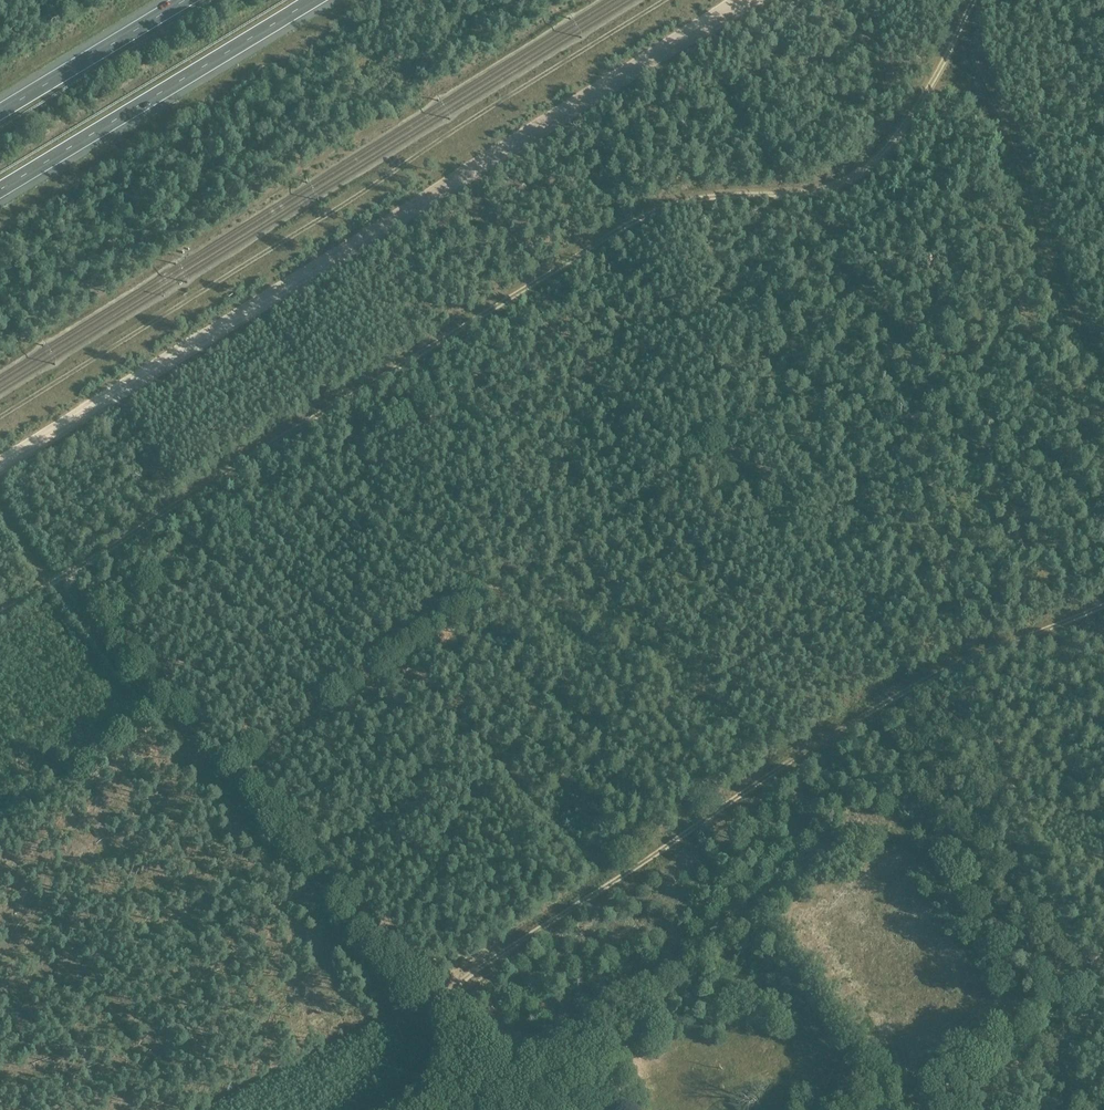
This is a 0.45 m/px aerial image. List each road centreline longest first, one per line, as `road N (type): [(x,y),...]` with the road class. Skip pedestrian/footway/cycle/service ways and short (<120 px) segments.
road 1 (track): [(0,417),(666,0)]
road 2 (motorway): [(0,192),(316,0)]
road 3 (motorway): [(184,0),(0,112)]

